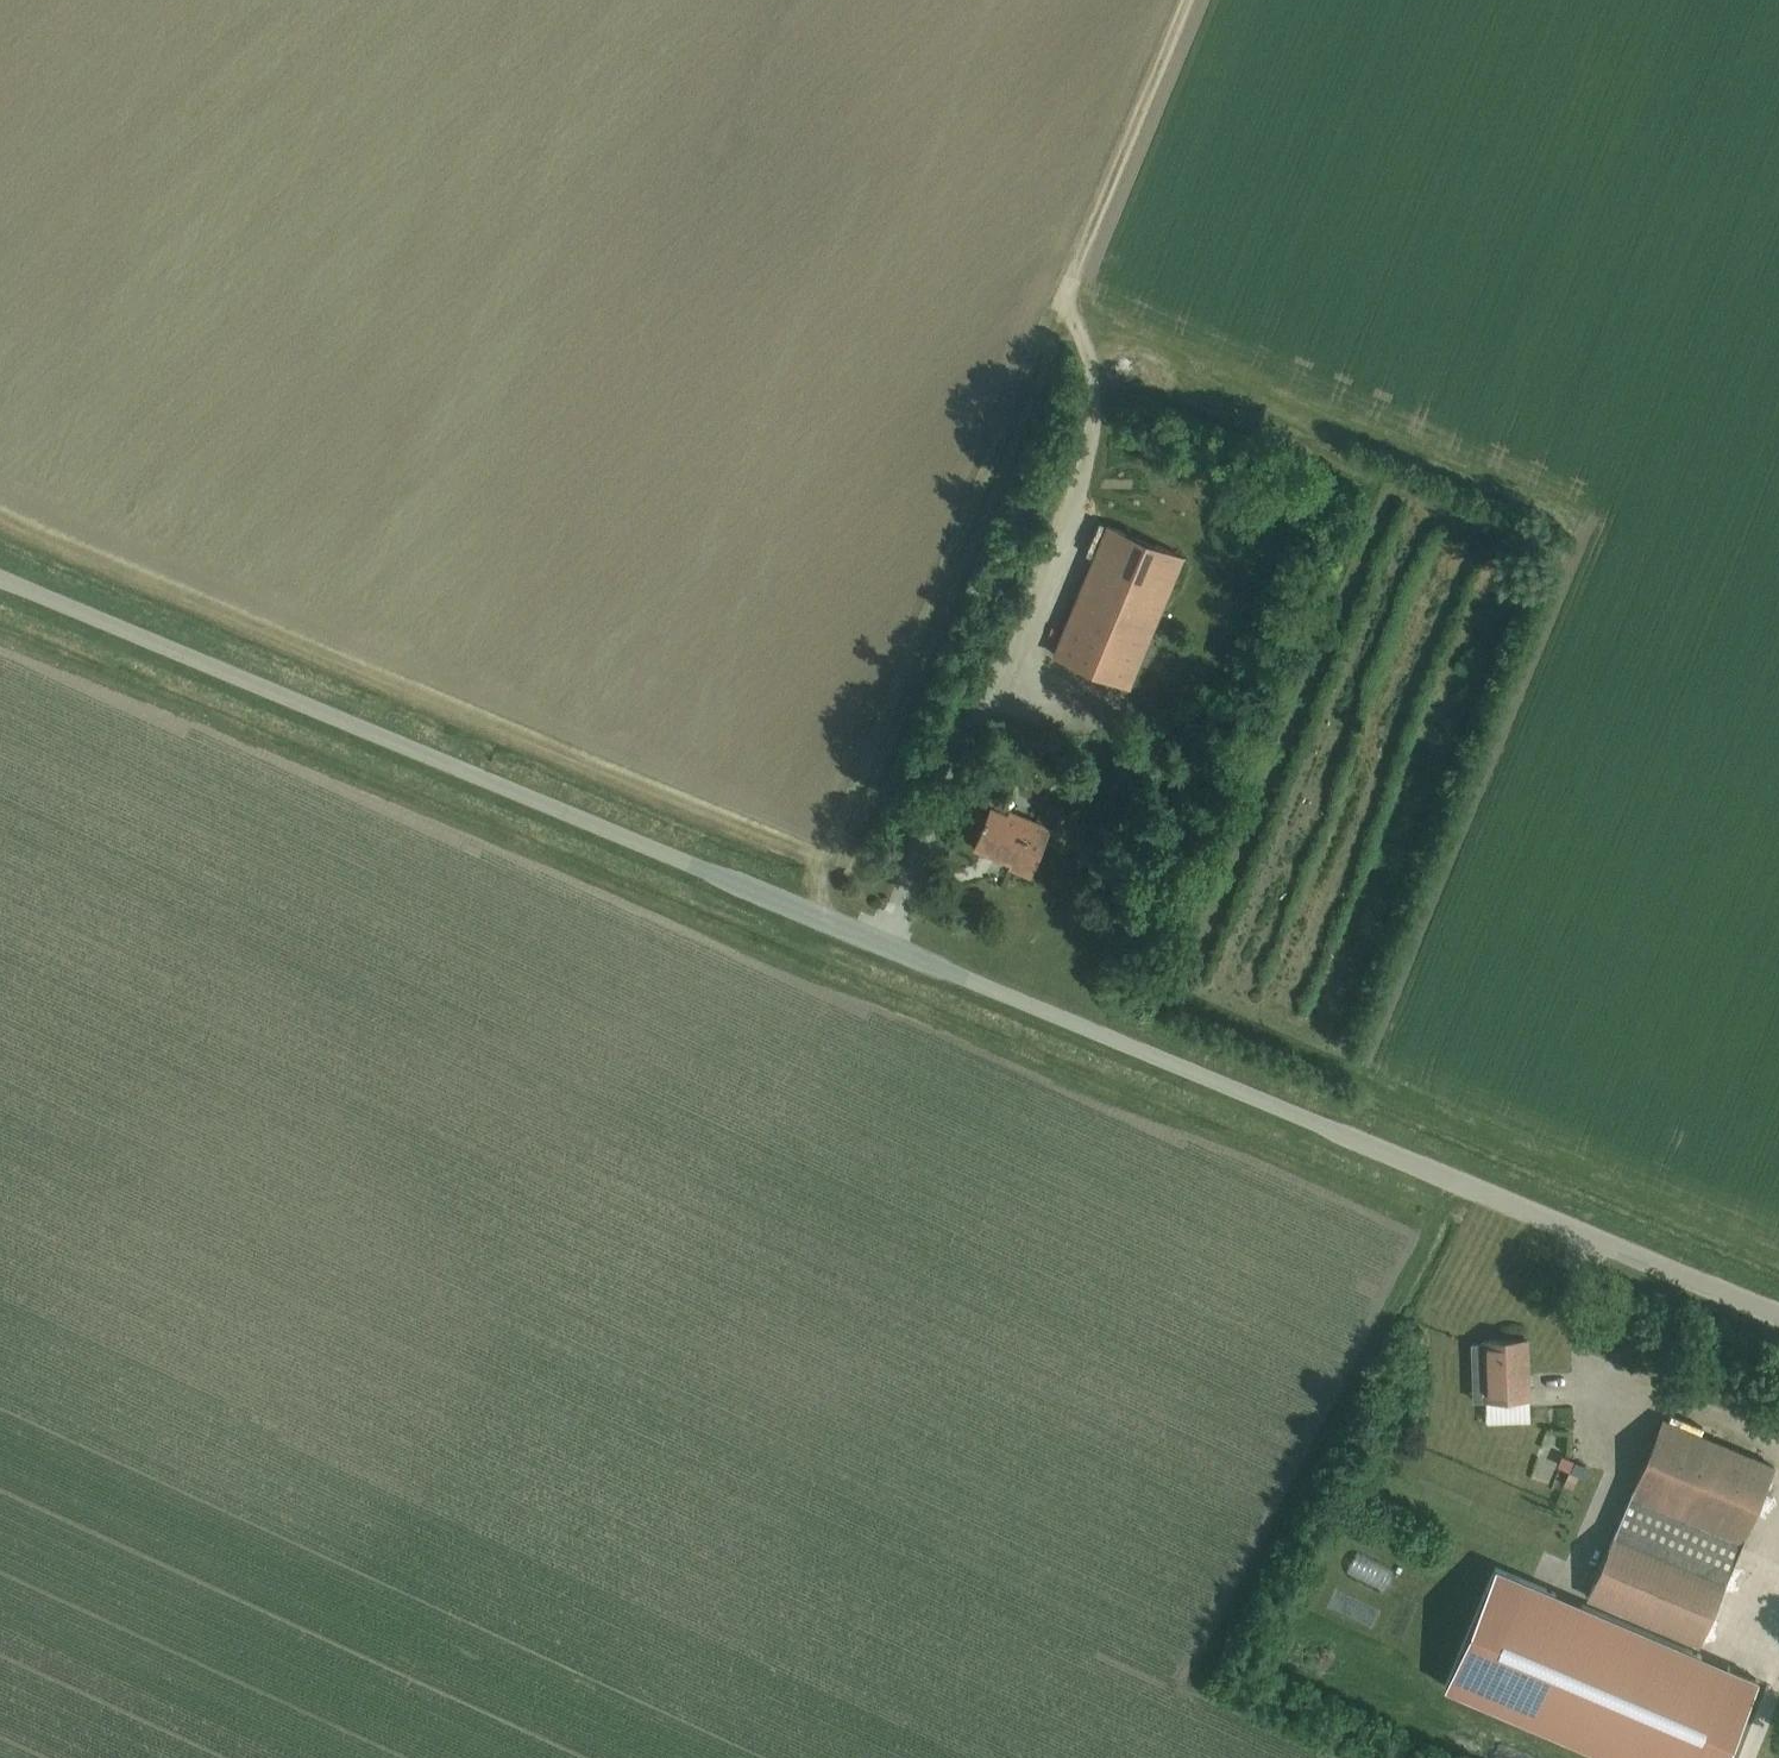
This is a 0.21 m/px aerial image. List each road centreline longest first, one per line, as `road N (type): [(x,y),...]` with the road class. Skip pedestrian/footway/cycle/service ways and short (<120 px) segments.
road 1 (unclassified): [(1778,1318),(1558,1234),(0,586)]

